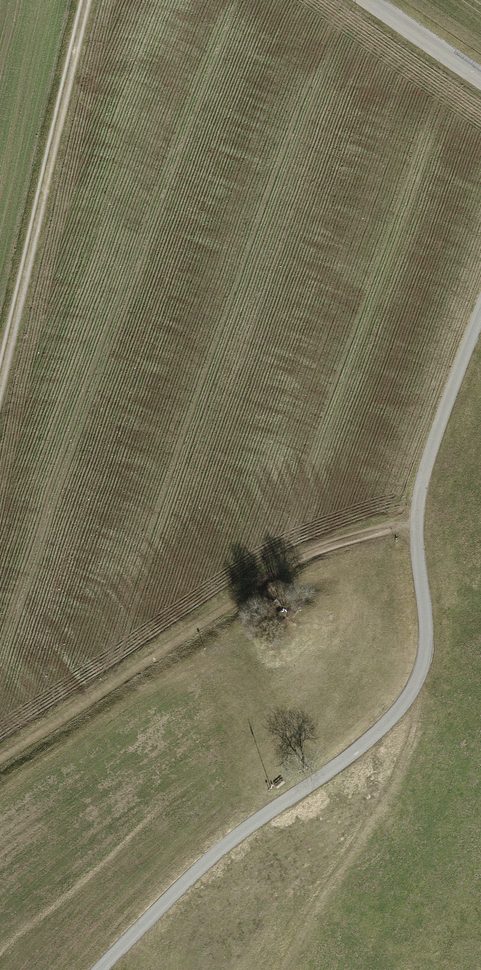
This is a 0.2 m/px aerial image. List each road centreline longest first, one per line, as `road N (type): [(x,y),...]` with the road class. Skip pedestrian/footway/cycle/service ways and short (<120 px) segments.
road 1 (track): [(415,520),(426,631),(421,671),(400,708),(371,739),(209,858),(99,969)]
road 2 (track): [(415,520),(309,552),(0,759)]
road 3 (track): [(0,390),(87,0)]
road 4 (track): [(480,308),(415,520)]
road 5 (tertiary): [(480,78),(369,0)]

